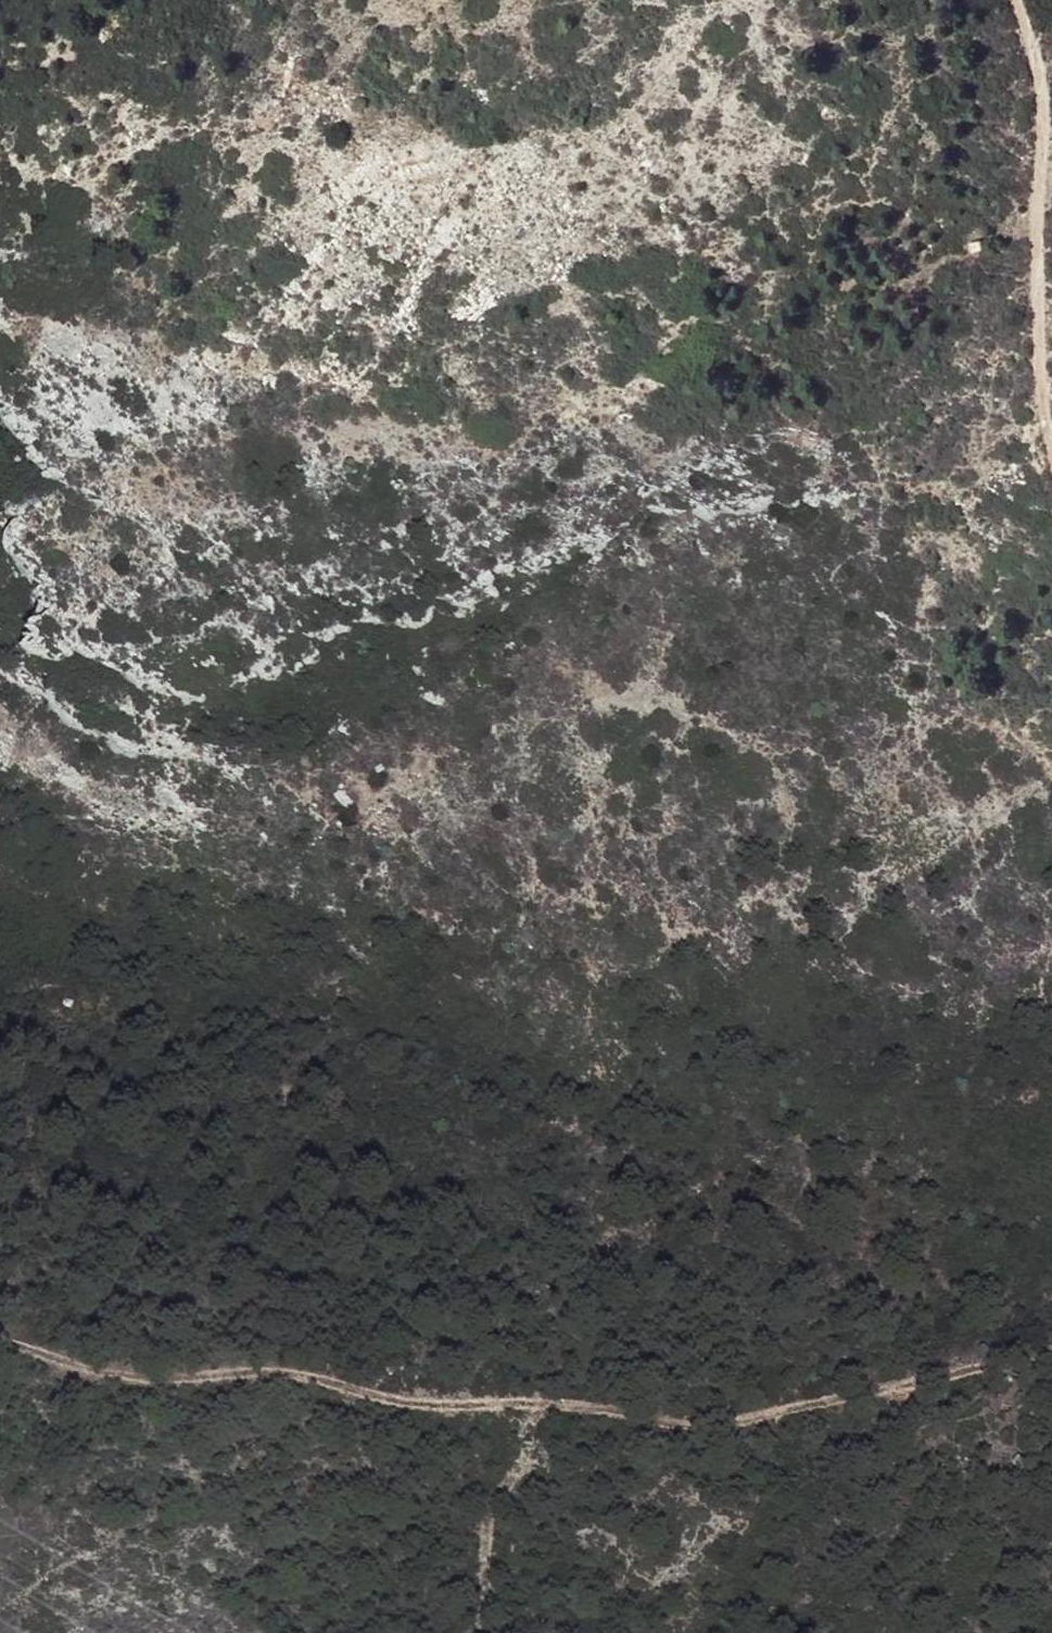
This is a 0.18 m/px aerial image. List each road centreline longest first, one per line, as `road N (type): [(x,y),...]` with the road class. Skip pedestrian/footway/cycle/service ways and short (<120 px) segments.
road 1 (track): [(1014,0),(1039,67),(1035,234),(1043,407),(1051,447)]

